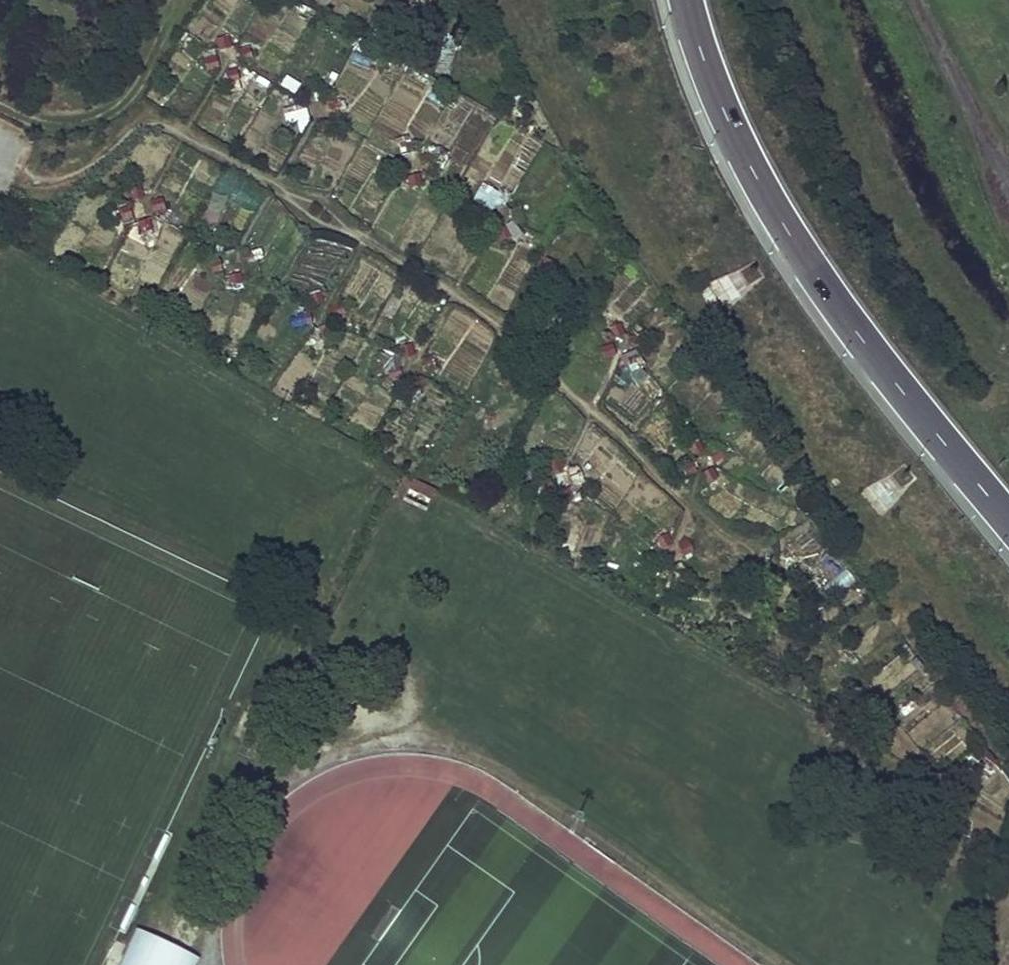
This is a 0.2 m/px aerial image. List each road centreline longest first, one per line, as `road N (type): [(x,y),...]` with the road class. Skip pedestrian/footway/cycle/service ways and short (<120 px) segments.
road 1 (motorway): [(683,0),(729,127),(774,217),(850,326),(1008,522)]

